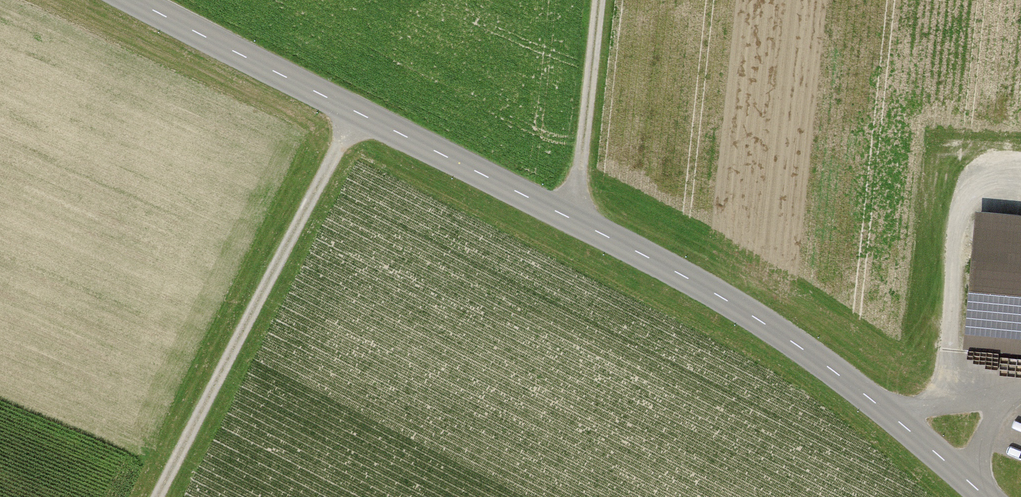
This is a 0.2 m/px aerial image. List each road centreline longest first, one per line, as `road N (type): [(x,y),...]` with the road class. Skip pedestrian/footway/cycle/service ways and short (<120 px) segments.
road 1 (tertiary): [(130,0),(641,254),(761,323),(880,406),(984,496)]
road 2 (track): [(358,114),(163,496)]
road 3 (track): [(577,222),(601,0)]

